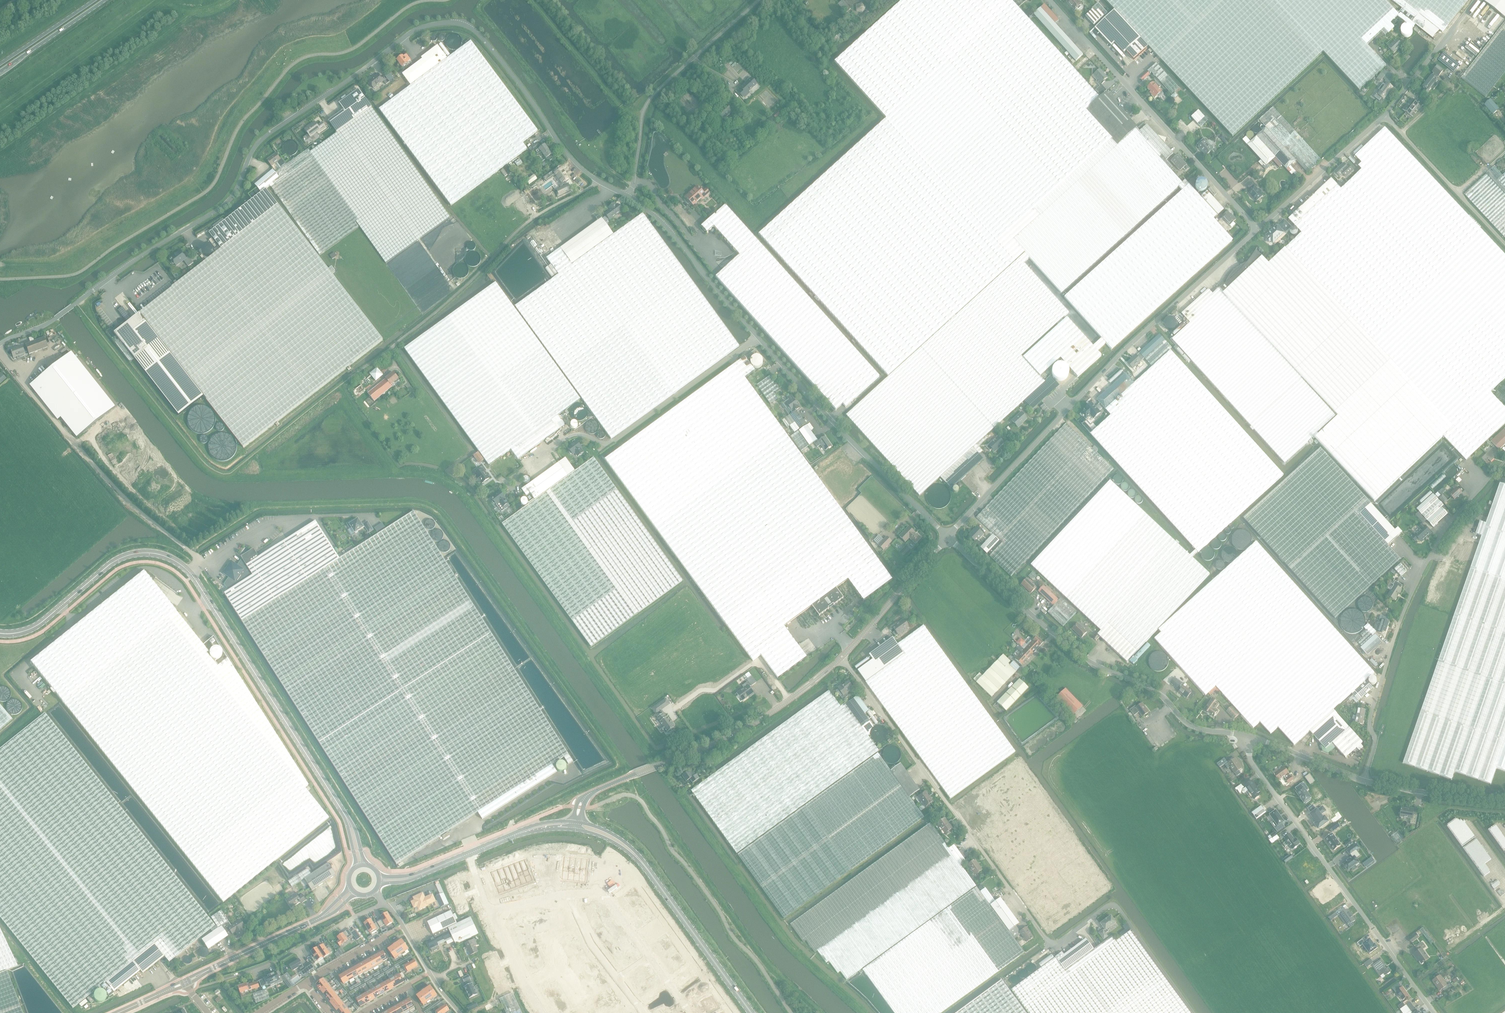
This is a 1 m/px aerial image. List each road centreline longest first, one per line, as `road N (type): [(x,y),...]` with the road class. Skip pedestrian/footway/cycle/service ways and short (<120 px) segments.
road 1 (unclassified): [(0,345),(41,327),(224,207),(264,138),(407,35),(436,24),(478,33),(570,157),(628,197)]
road 2 (unclassified): [(947,537),(1128,346),(1385,115)]
road 3 (unclassified): [(1194,1012),(1117,906),(1049,942),(841,657)]
road 4 (secondary): [(0,632),(40,623),(113,559),(147,552),(171,558),(197,583),(343,813)]
road 5 (unclassified): [(628,197),(663,224),(816,405),(947,537)]
road 6 (tertiary): [(1247,735),(1191,726),(1150,687),(1090,661),(947,537)]
road 7 (unclassified): [(1435,1012),(1251,762),(1247,735)]
road 8 (tertiary): [(1504,797),(1374,783),(1247,735)]
road 9 (tertiary): [(841,657),(747,726),(636,774)]
road 10 (residential): [(385,904),(264,967),(190,989)]
road 11 (secondary): [(751,1012),(644,864)]
road 12 (unclassified): [(1504,244),(1385,115)]
road 13 (tertiary): [(947,537),(841,657)]
road 14 (residential): [(671,983),(601,894),(568,894)]
road 15 (unclassified): [(1385,115),(1475,0)]
road 16 (residential): [(462,1012),(385,904)]
road 17 (tertiary): [(321,917),(202,973)]
road 18 (residential): [(568,894),(595,954),(635,1004)]
road 19 (primary): [(0,71),(105,0)]

